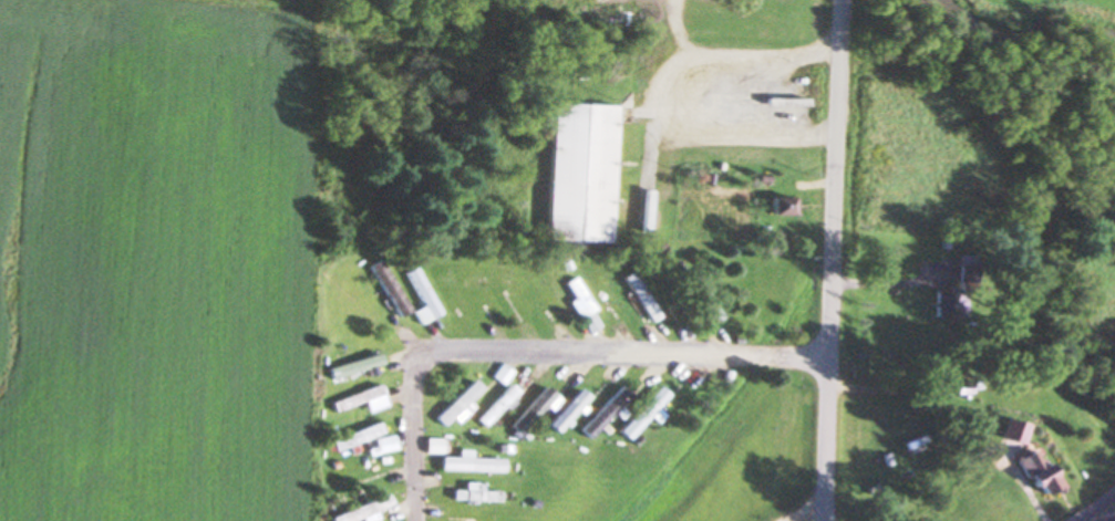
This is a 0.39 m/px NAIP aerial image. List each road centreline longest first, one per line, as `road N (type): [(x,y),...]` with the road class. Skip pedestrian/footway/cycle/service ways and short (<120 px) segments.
road 1 (residential): [(830,365),(417,348),(416,520)]
road 2 (residential): [(822,520),(844,0)]

